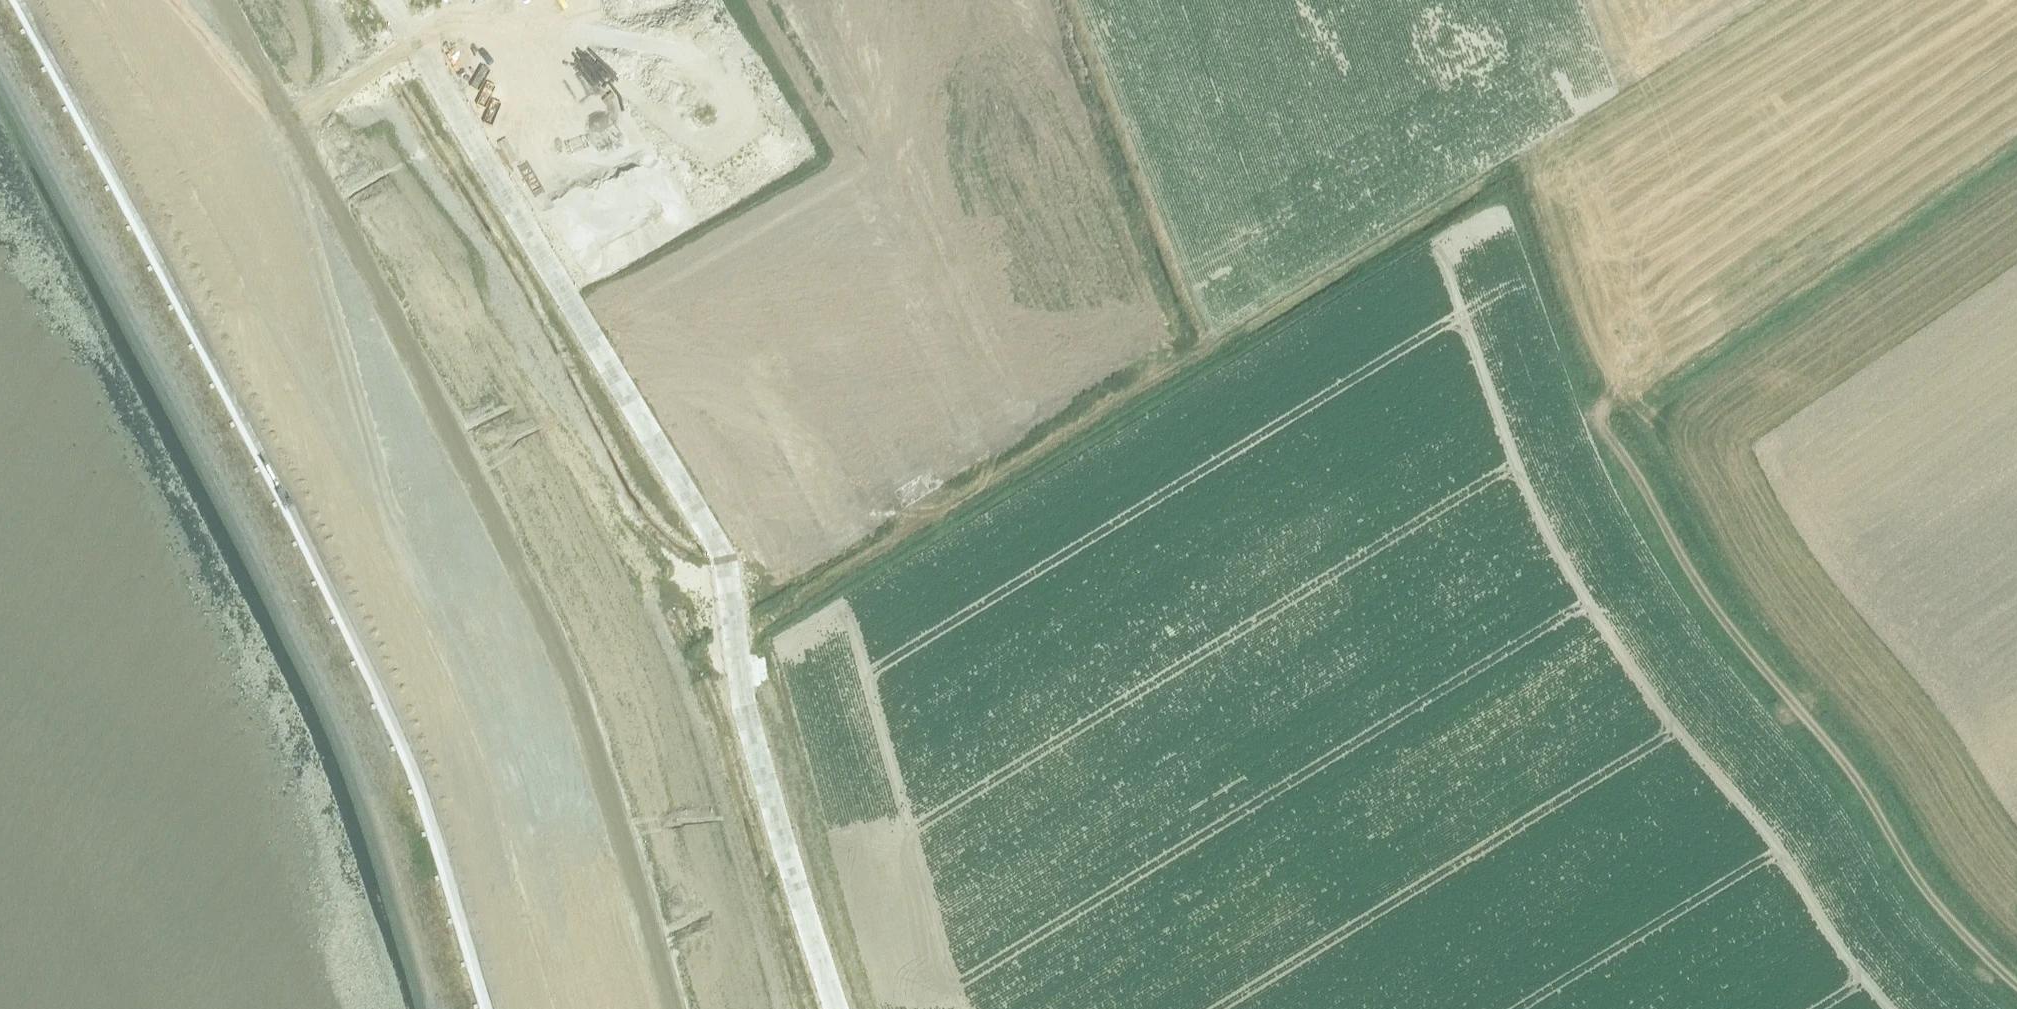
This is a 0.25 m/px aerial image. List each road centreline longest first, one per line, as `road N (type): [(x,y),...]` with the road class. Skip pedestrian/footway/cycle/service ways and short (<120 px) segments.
road 1 (unclassified): [(670,1008),(561,662),(220,0)]
road 2 (track): [(378,307),(423,294),(452,306),(643,546),(728,601),(763,603),(1216,350)]
road 3 (track): [(2016,984),(1923,883),(1858,779),(1727,623),(1595,409)]

